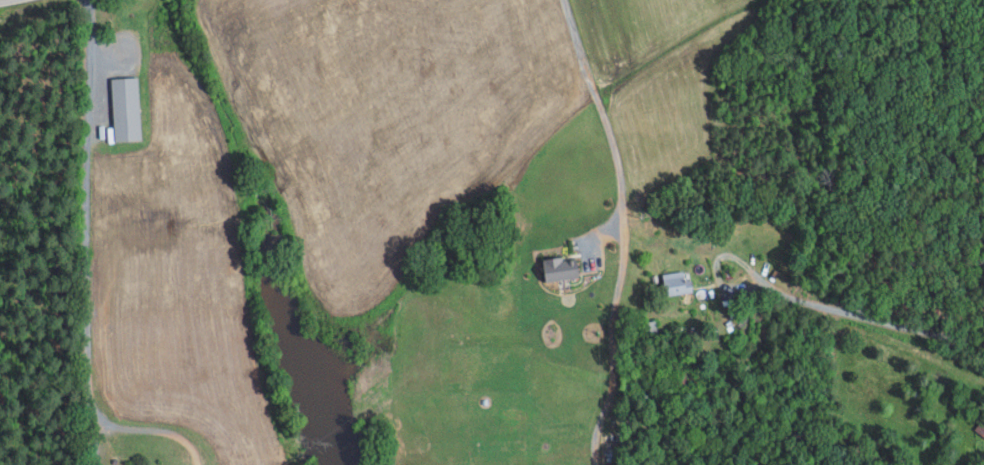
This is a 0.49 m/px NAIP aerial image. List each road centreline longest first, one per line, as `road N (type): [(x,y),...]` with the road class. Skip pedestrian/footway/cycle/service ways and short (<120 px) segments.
road 1 (track): [(741,267),(674,212),(674,76),(711,0)]

